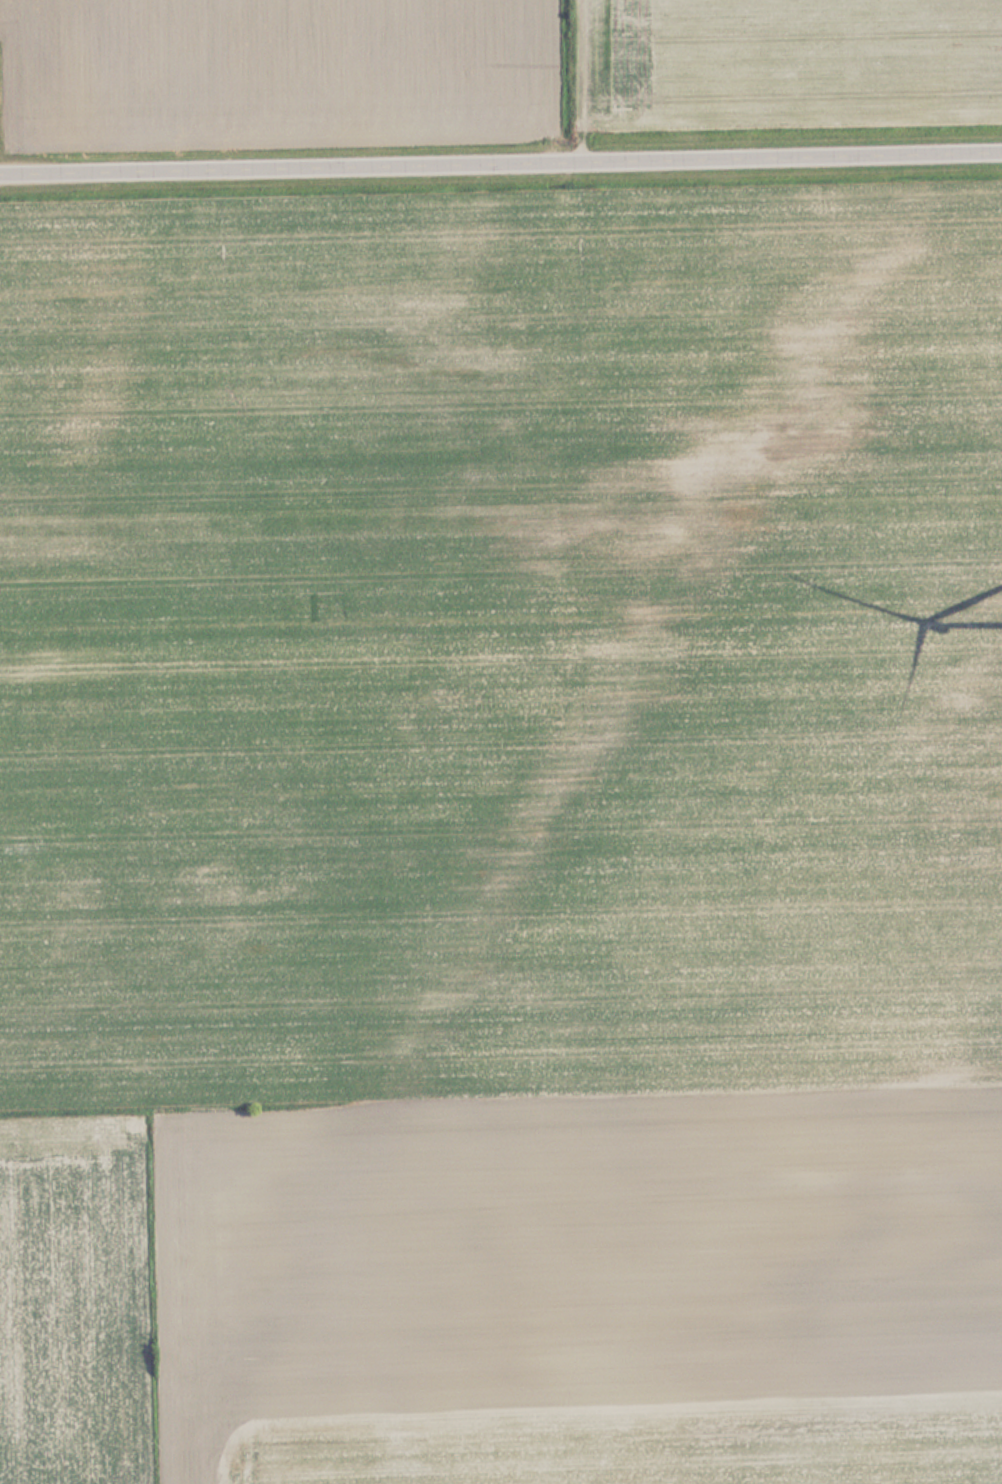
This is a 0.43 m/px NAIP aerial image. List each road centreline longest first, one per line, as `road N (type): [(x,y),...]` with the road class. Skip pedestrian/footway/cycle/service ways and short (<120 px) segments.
road 1 (secondary): [(0,172),(1001,151)]

